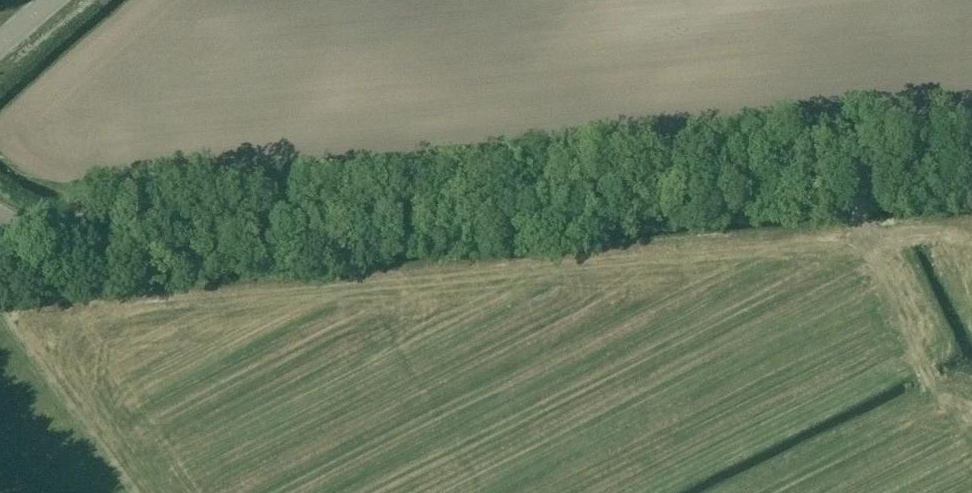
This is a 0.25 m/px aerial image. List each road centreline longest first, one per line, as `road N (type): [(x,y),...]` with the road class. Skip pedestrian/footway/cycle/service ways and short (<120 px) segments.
road 1 (unclassified): [(971,162),(113,239),(57,237),(0,216)]

